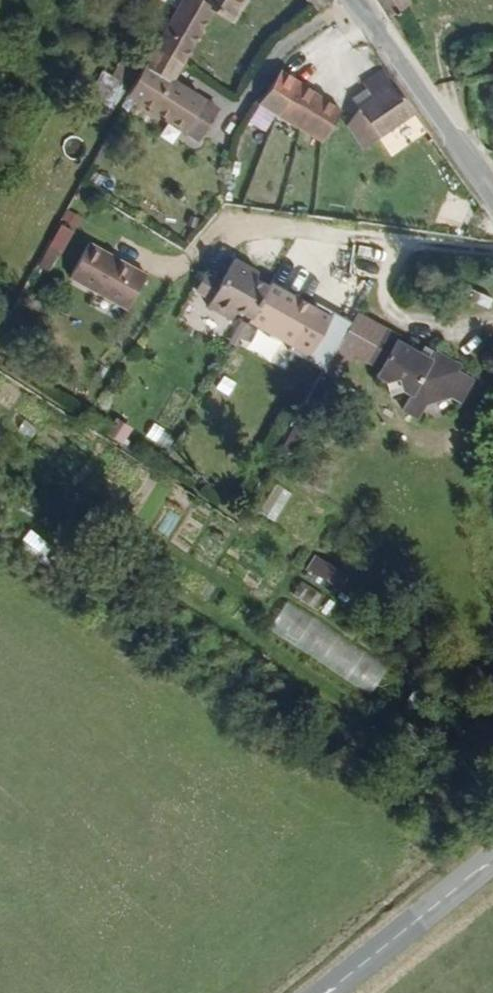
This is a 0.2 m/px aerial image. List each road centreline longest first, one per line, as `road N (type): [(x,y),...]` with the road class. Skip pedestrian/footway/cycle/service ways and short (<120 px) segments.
road 1 (secondary): [(492,191),(357,0)]
road 2 (tertiary): [(492,863),(329,992)]

